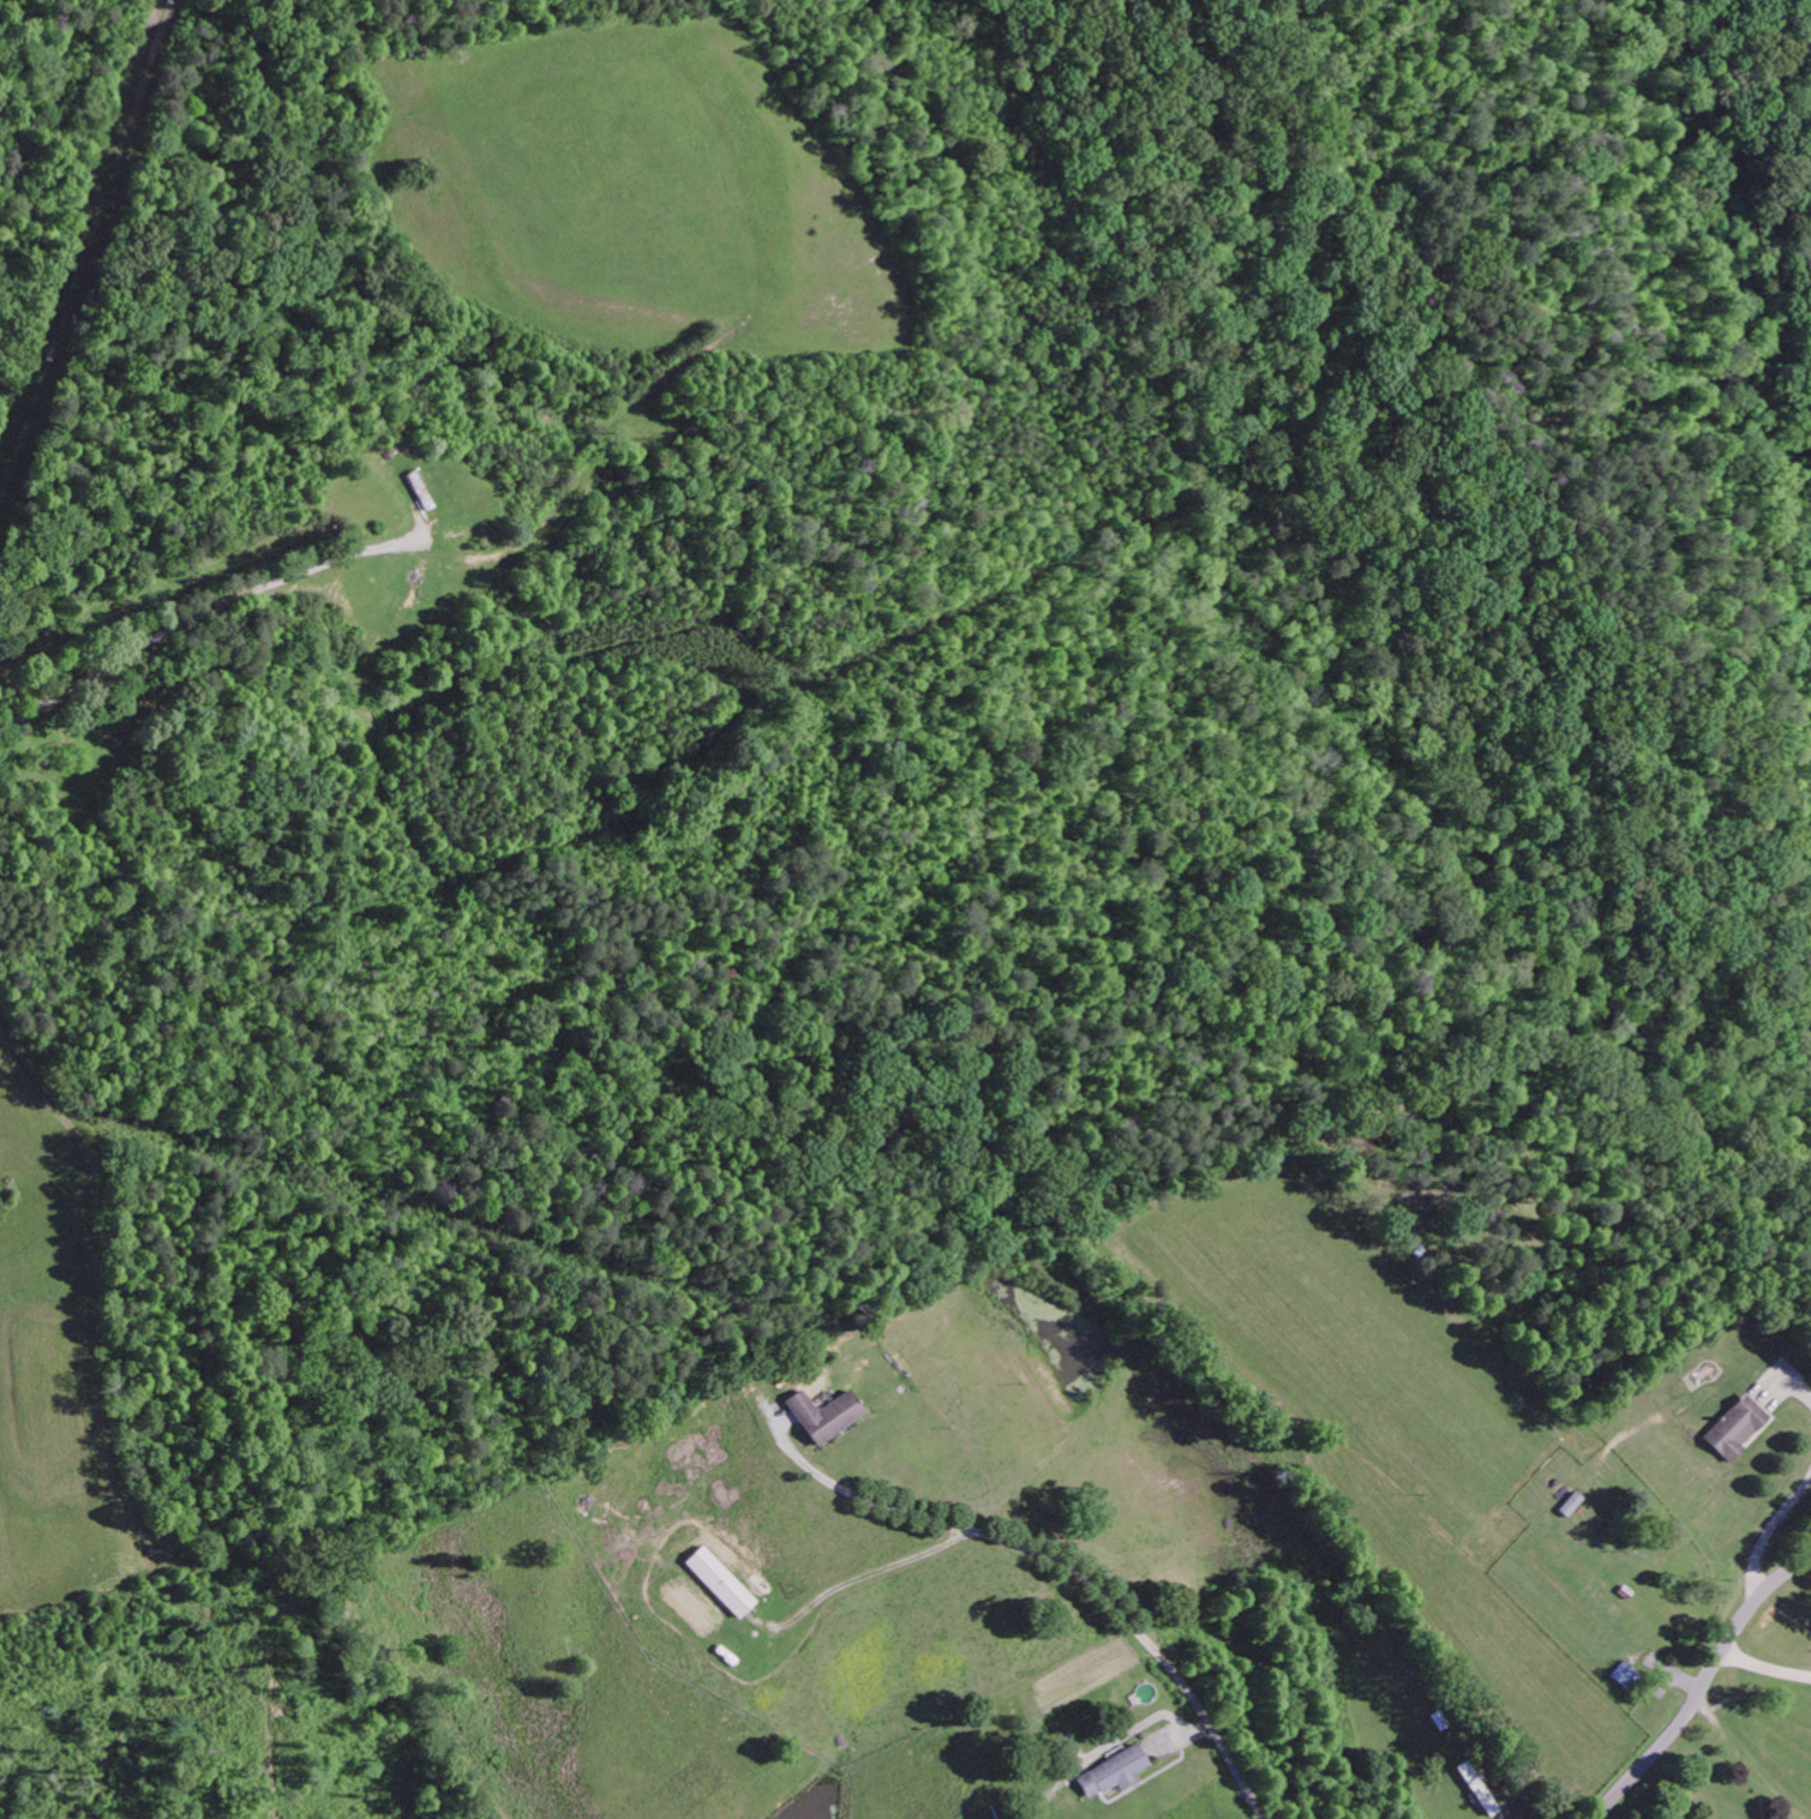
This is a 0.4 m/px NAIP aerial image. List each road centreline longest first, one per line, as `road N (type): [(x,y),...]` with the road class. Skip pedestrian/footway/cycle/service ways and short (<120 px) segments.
road 1 (residential): [(418,534),(248,589),(149,640),(0,734)]
road 2 (residential): [(1595,1818),(1674,1731),(1758,1599),(1810,1563)]

